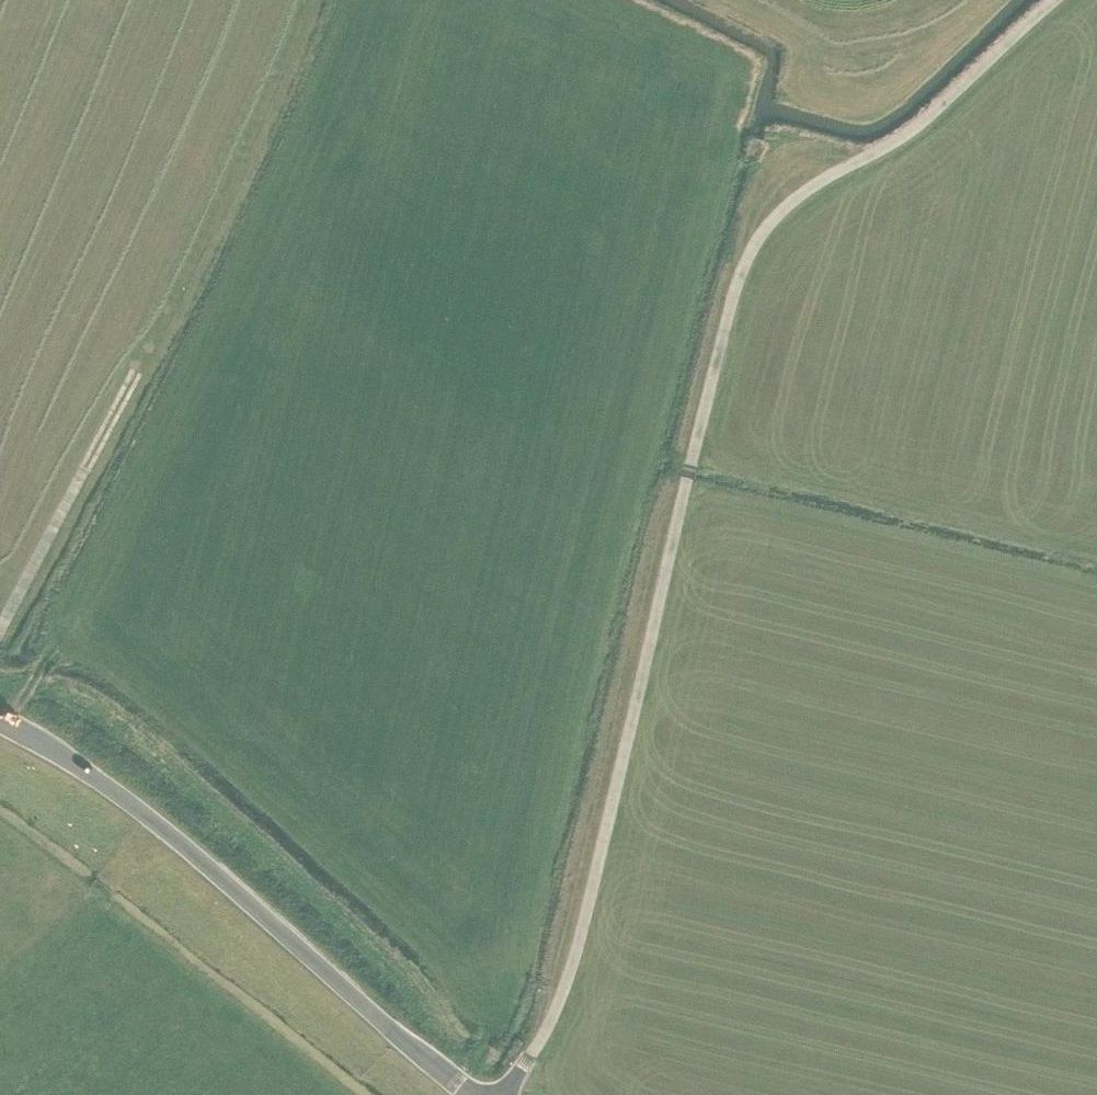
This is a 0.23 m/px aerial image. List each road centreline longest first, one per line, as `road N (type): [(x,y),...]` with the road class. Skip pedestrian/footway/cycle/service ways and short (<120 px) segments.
road 1 (tertiary): [(472,1094),(172,843),(0,727)]

